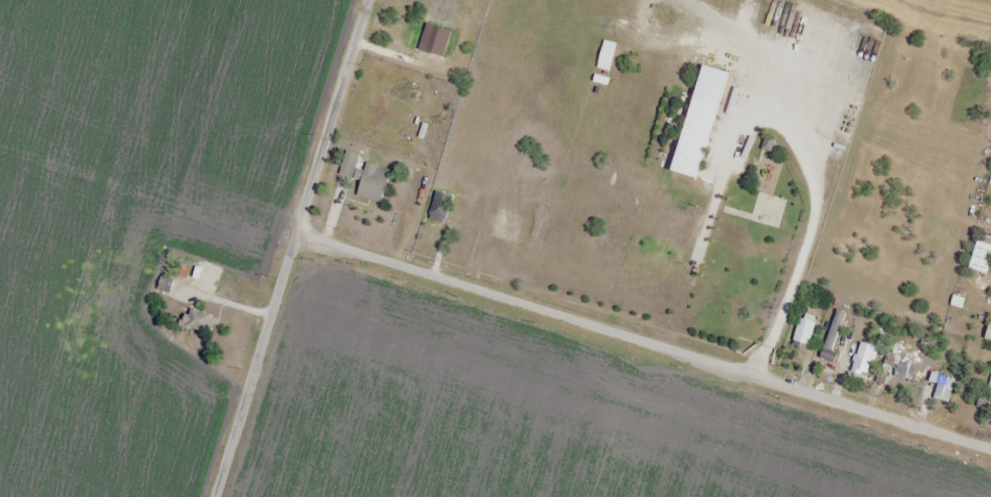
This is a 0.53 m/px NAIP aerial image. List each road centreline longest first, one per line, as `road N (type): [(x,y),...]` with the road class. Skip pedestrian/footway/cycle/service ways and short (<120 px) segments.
road 1 (residential): [(990,450),(323,250)]
road 2 (track): [(235,496),(289,298),(323,250),(342,124),(379,0)]

